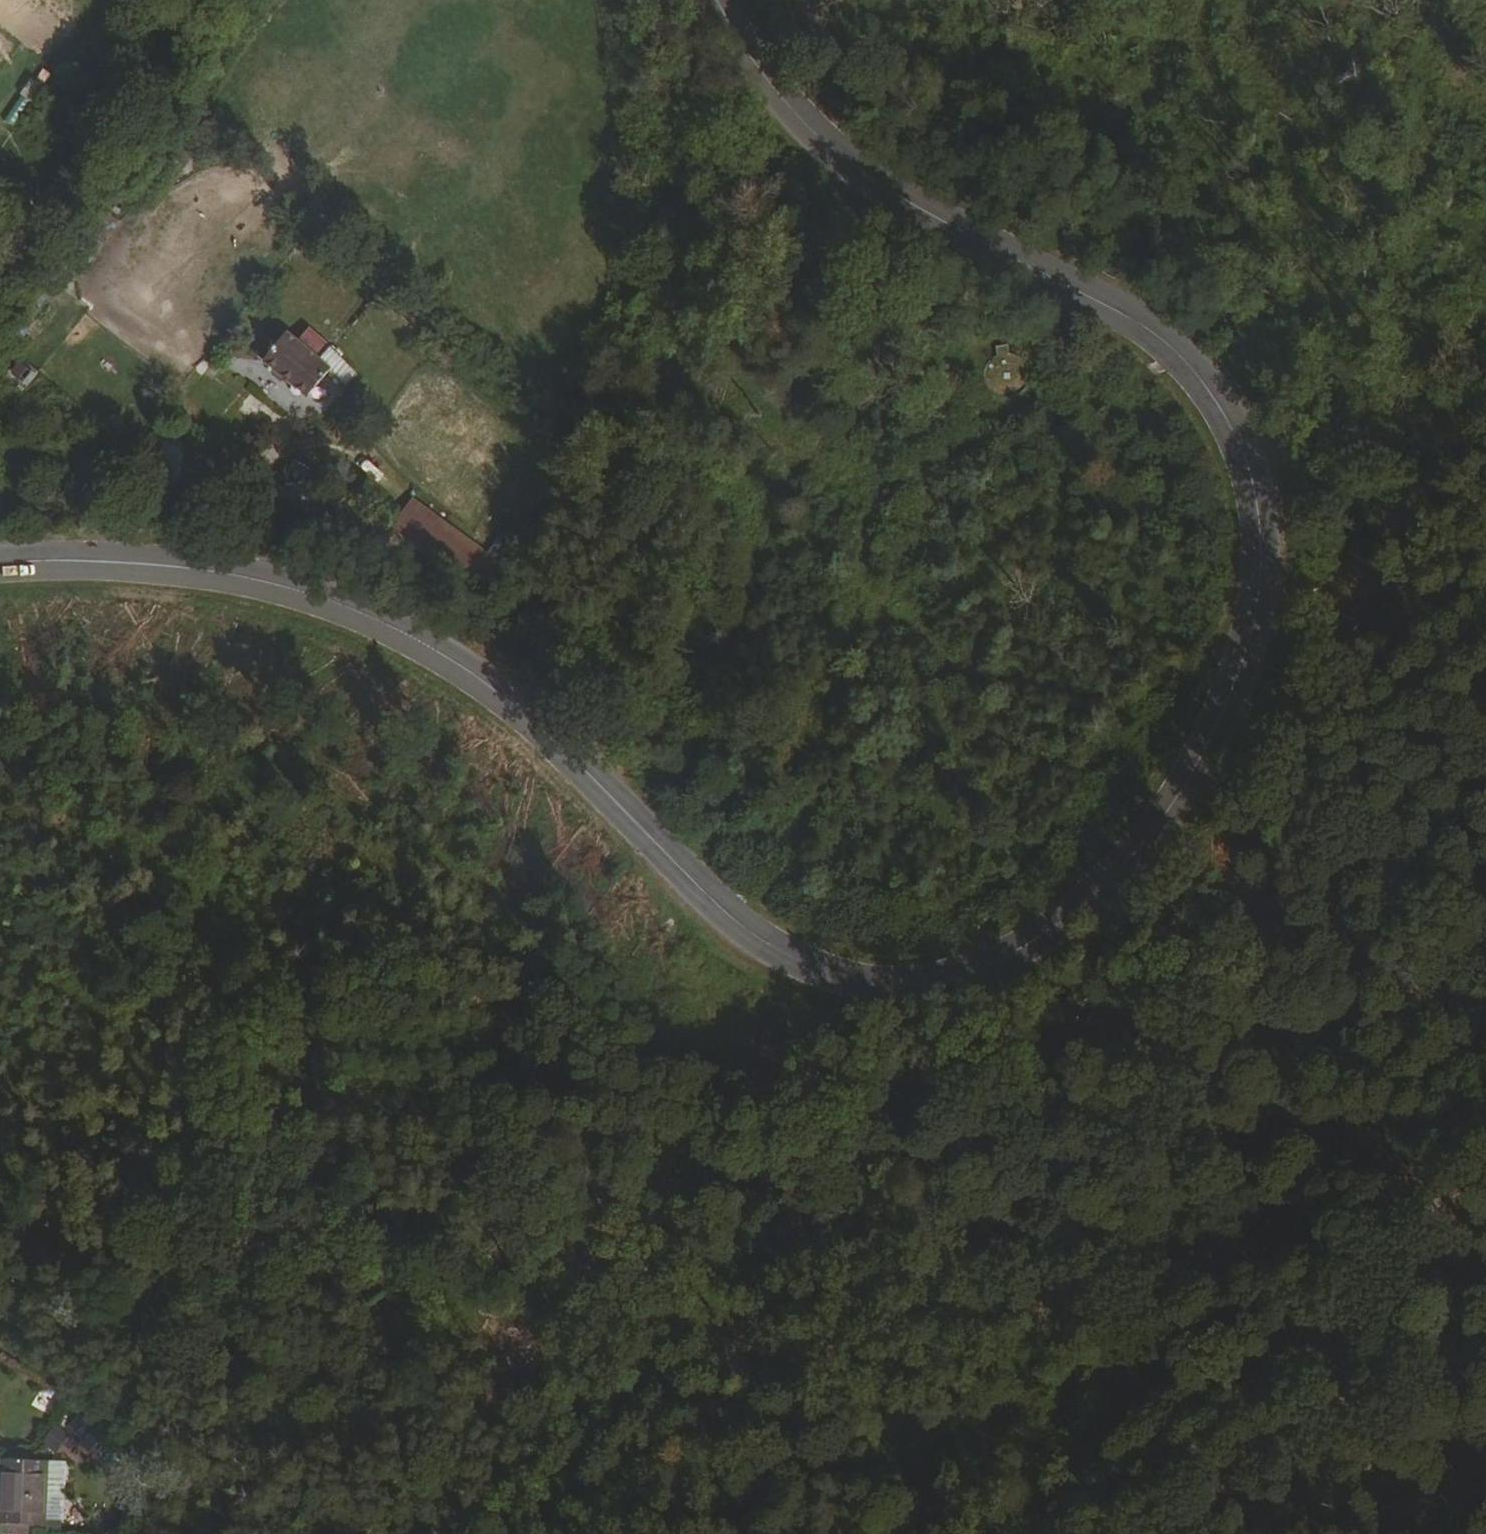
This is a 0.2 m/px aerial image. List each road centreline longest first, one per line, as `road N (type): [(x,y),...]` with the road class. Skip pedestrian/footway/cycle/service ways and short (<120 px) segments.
road 1 (tertiary): [(709,0),(779,106),(851,169),(1168,344),(1216,415),(1251,502),(1247,588),(1189,760),(1040,946),(936,990),(815,972),(707,910),(455,661),(238,574),(94,562),(0,565)]
road 2 (track): [(1086,1533),(1198,1455),(1485,1156)]
road 3 (track): [(0,1310),(194,1445),(289,1533)]

